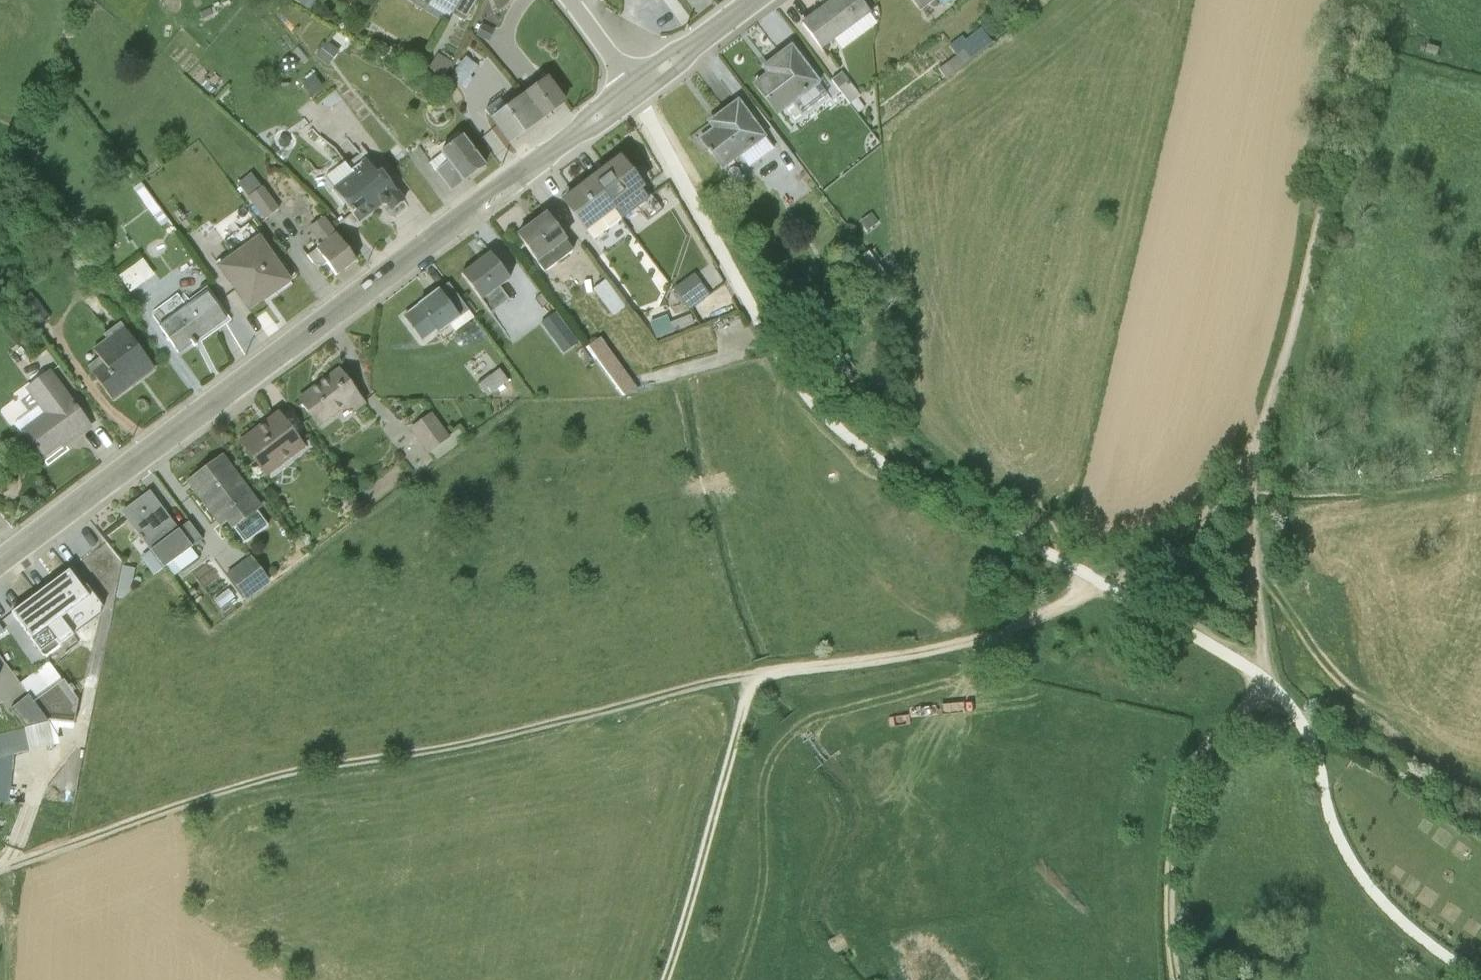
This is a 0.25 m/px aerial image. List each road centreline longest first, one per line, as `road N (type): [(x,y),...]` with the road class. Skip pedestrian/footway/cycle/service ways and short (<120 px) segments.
road 1 (unclassified): [(635,93),(780,362),(823,412),(891,468),(1110,583),(1264,679),(1304,723),(1329,815),(1369,886),(1413,931),(1480,979)]
road 2 (tertiary): [(0,563),(635,93)]
road 3 (track): [(0,871),(296,771),(512,734),(753,674)]
road 4 (track): [(753,674),(921,651),(997,631),(1110,583),(1186,539),(1255,453)]
road 5 (track): [(1176,979),(1169,938),(1180,792),(1199,751),(1245,709),(1264,679),(1255,495)]
road 6 (track): [(1255,495),(1255,453),(1312,266),(1368,0)]
road 7 (track): [(662,979),(753,674)]
road 8 (track): [(1480,483),(1337,497),(1255,495)]
road 9 (tertiary): [(635,93),(758,0)]

